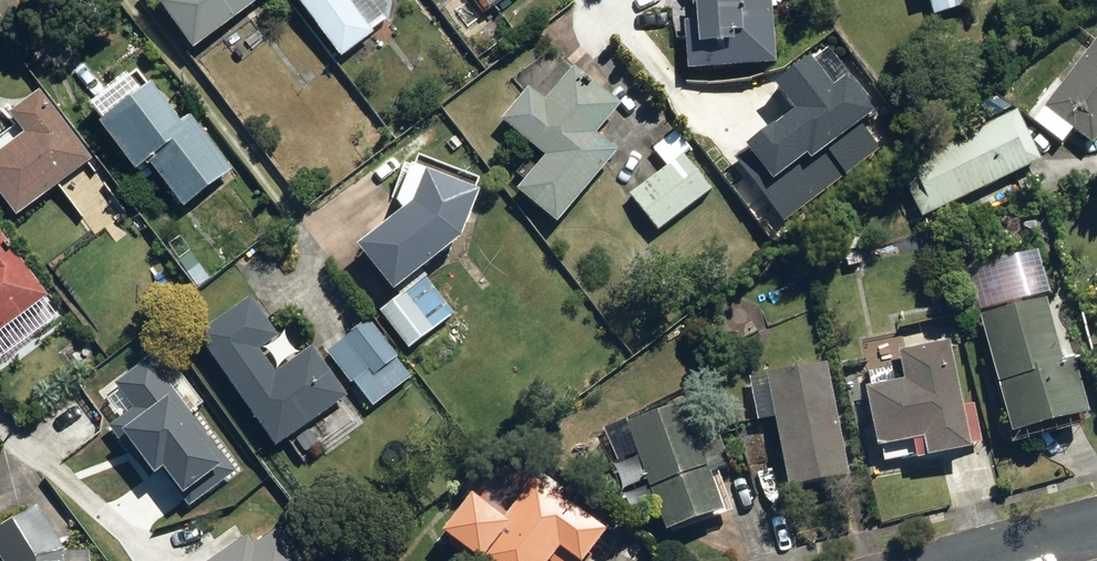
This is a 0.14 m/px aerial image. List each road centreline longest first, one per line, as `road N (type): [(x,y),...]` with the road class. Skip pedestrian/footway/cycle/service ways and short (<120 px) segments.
road 1 (residential): [(1096,510),(898,560)]

